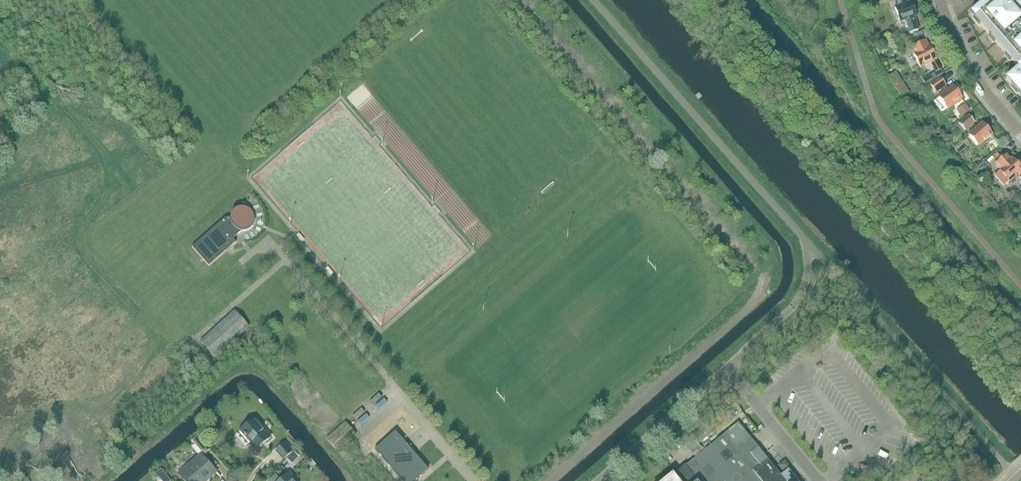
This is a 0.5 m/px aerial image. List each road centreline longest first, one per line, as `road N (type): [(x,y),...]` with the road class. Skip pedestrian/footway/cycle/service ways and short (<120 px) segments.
road 1 (unclassified): [(600,480),(727,370),(817,480)]
road 2 (residential): [(1020,135),(952,44),(938,0)]

